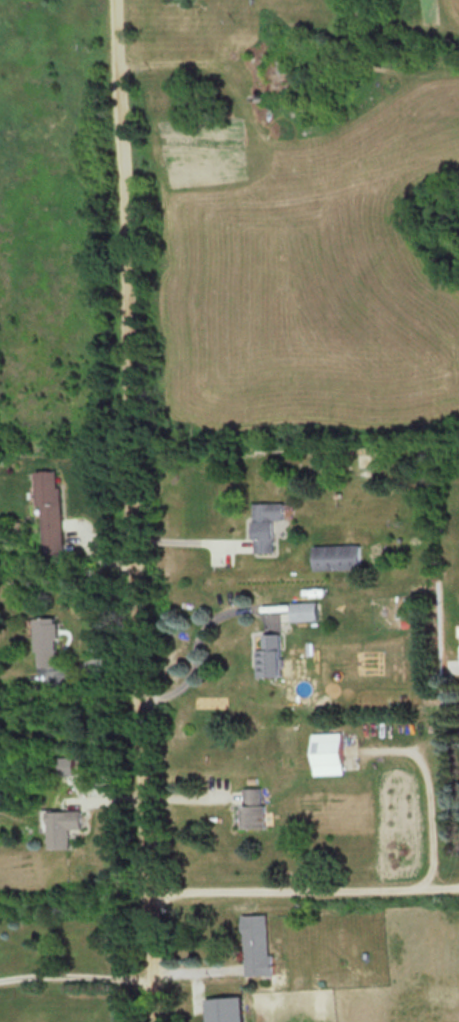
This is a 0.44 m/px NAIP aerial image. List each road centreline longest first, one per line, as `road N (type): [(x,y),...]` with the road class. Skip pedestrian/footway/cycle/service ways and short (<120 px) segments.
road 1 (residential): [(120,0),(163,1021)]
road 2 (residential): [(121,62),(458,60)]
road 3 (residential): [(157,885),(458,880)]

